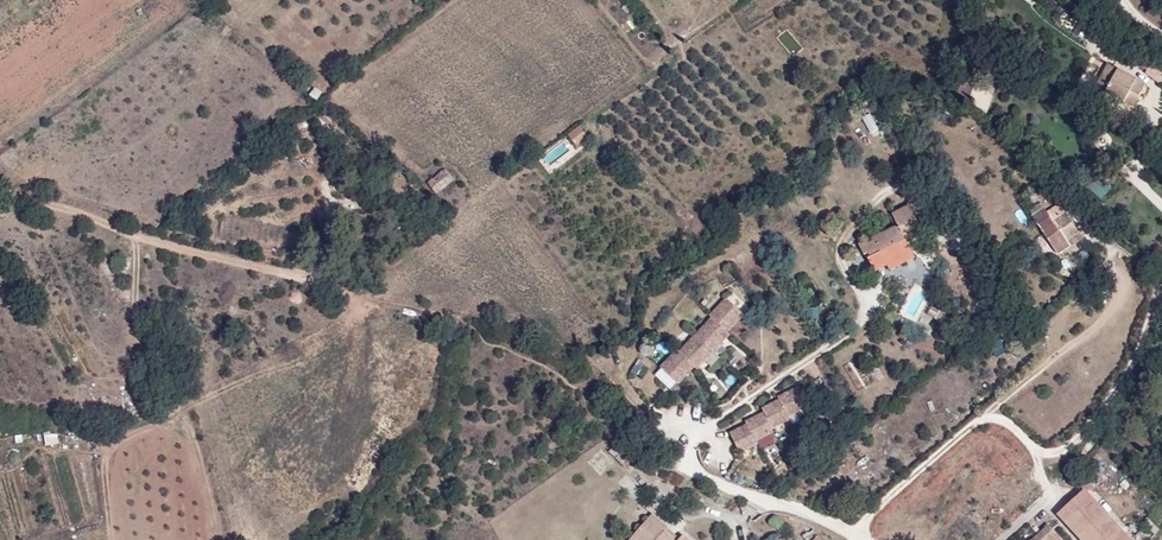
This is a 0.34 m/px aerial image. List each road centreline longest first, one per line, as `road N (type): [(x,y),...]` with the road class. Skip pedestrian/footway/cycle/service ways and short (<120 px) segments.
road 1 (track): [(858,539),(867,519),(977,421),(1000,420),(1037,452),(1080,440),(1140,347),(1161,283)]
road 2 (track): [(977,421),(1115,310),(1124,288)]
road 3 (residential): [(678,456),(703,476),(859,539)]

